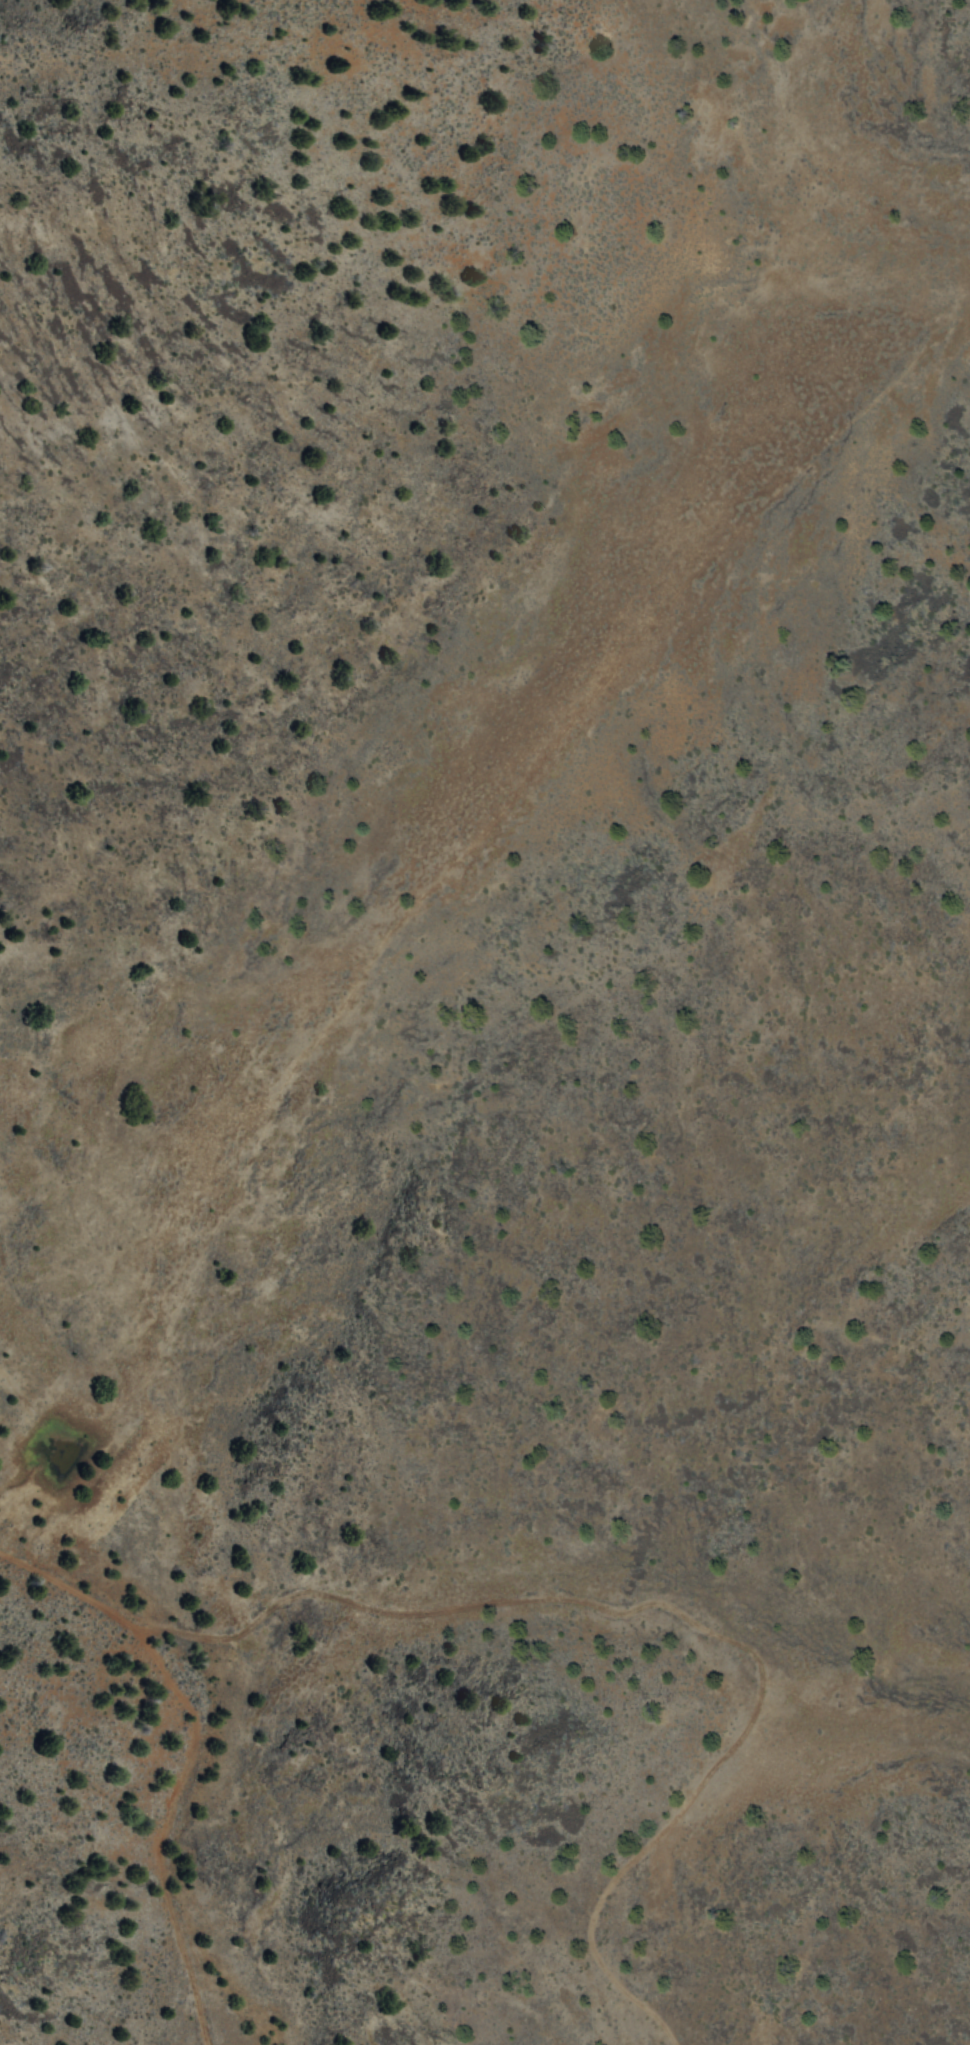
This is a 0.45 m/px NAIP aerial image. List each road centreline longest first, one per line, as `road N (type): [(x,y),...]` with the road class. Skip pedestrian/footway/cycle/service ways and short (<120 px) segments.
road 1 (track): [(211,2044),(165,1885),(166,1850),(200,1717),(161,1657),(124,1620),(0,1552)]

